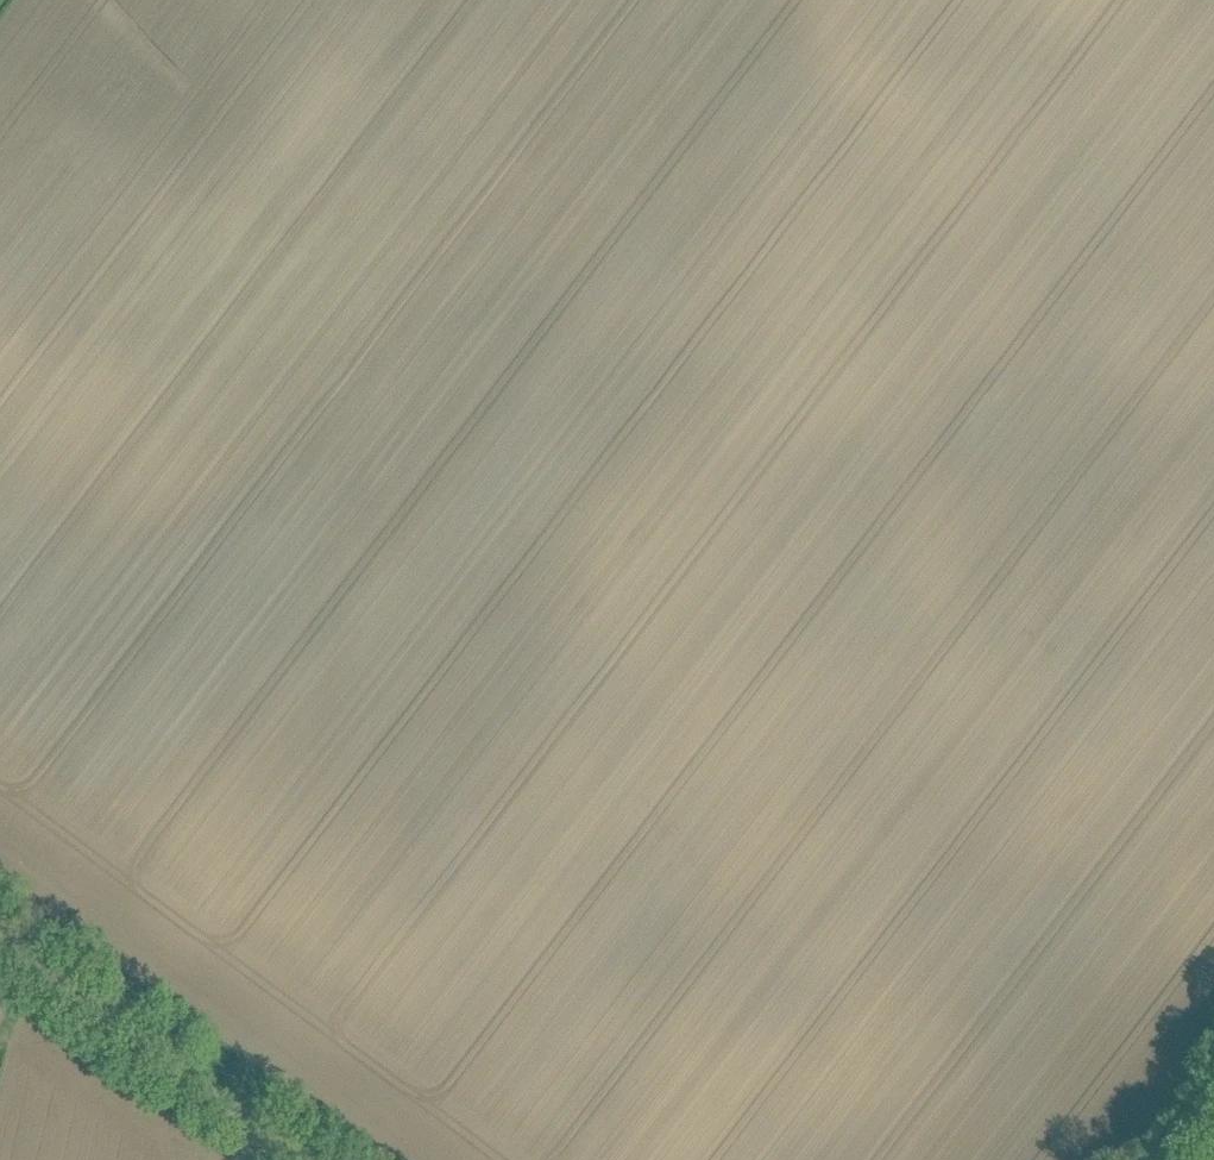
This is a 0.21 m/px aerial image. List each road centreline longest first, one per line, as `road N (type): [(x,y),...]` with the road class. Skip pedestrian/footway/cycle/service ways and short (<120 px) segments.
road 1 (unclassified): [(302,1159),(0,935)]

